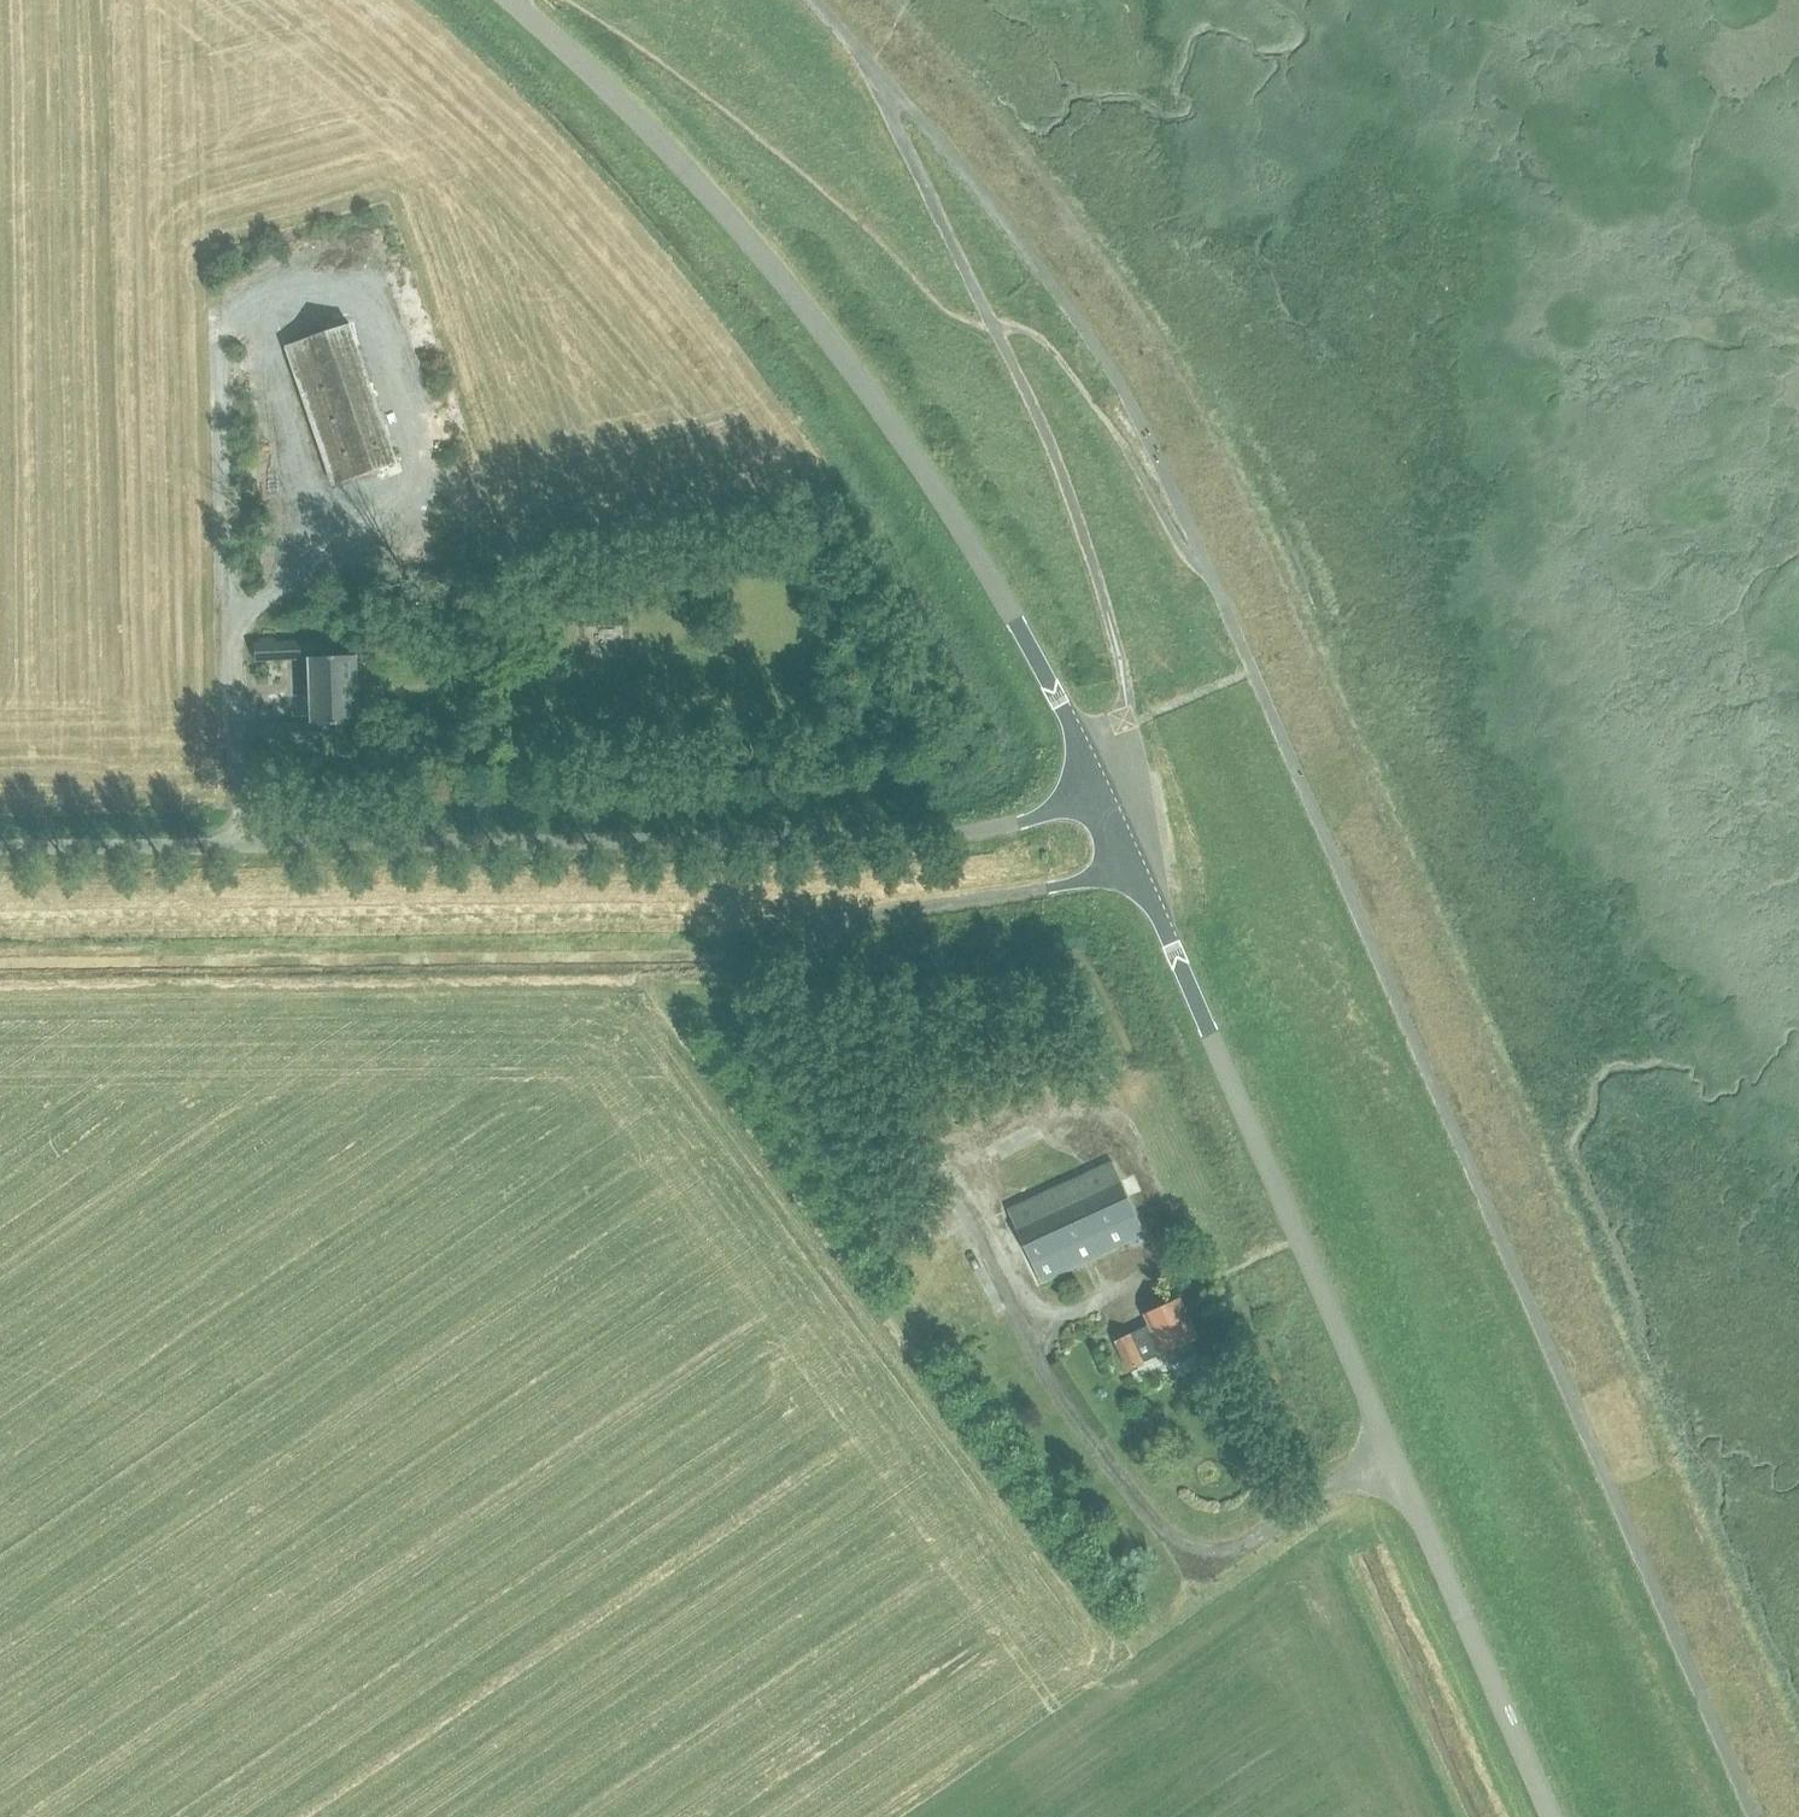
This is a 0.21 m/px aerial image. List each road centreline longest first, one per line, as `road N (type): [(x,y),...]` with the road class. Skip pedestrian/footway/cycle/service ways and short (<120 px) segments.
road 1 (unclassified): [(1551,1816),(1100,789)]
road 2 (unclassified): [(0,849),(903,838),(1031,821),(1100,789)]
road 3 (unclassified): [(1100,789),(1014,620),(856,377),(653,133),(512,0)]

